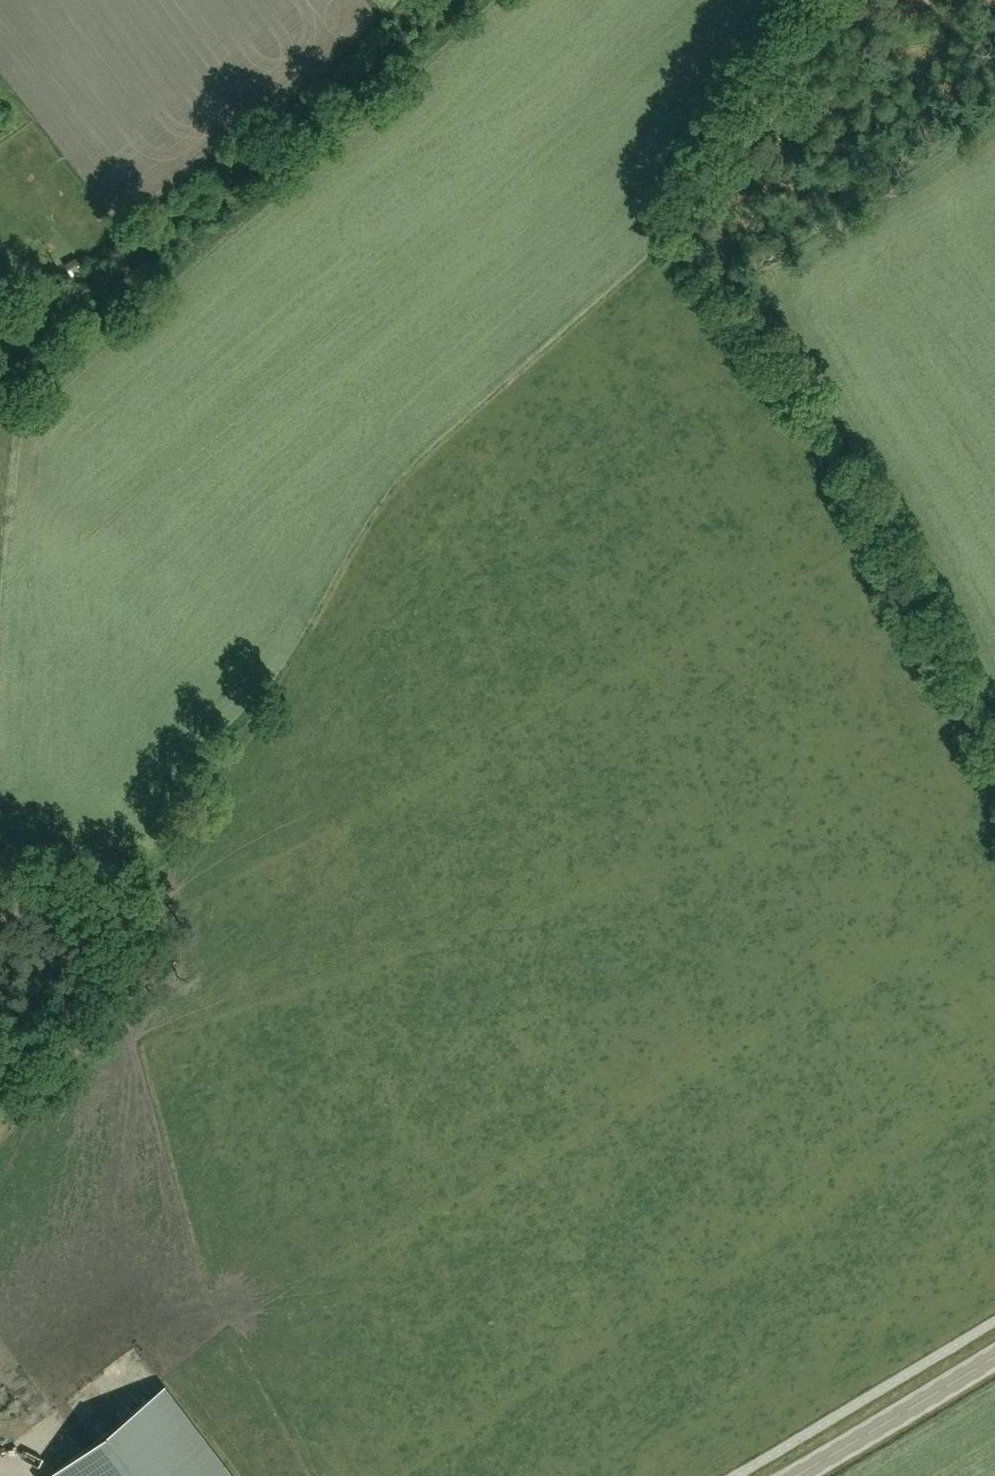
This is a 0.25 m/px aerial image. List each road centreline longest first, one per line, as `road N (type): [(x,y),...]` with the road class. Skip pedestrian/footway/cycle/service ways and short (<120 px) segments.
road 1 (tertiary): [(797,1475),(994,1358)]

